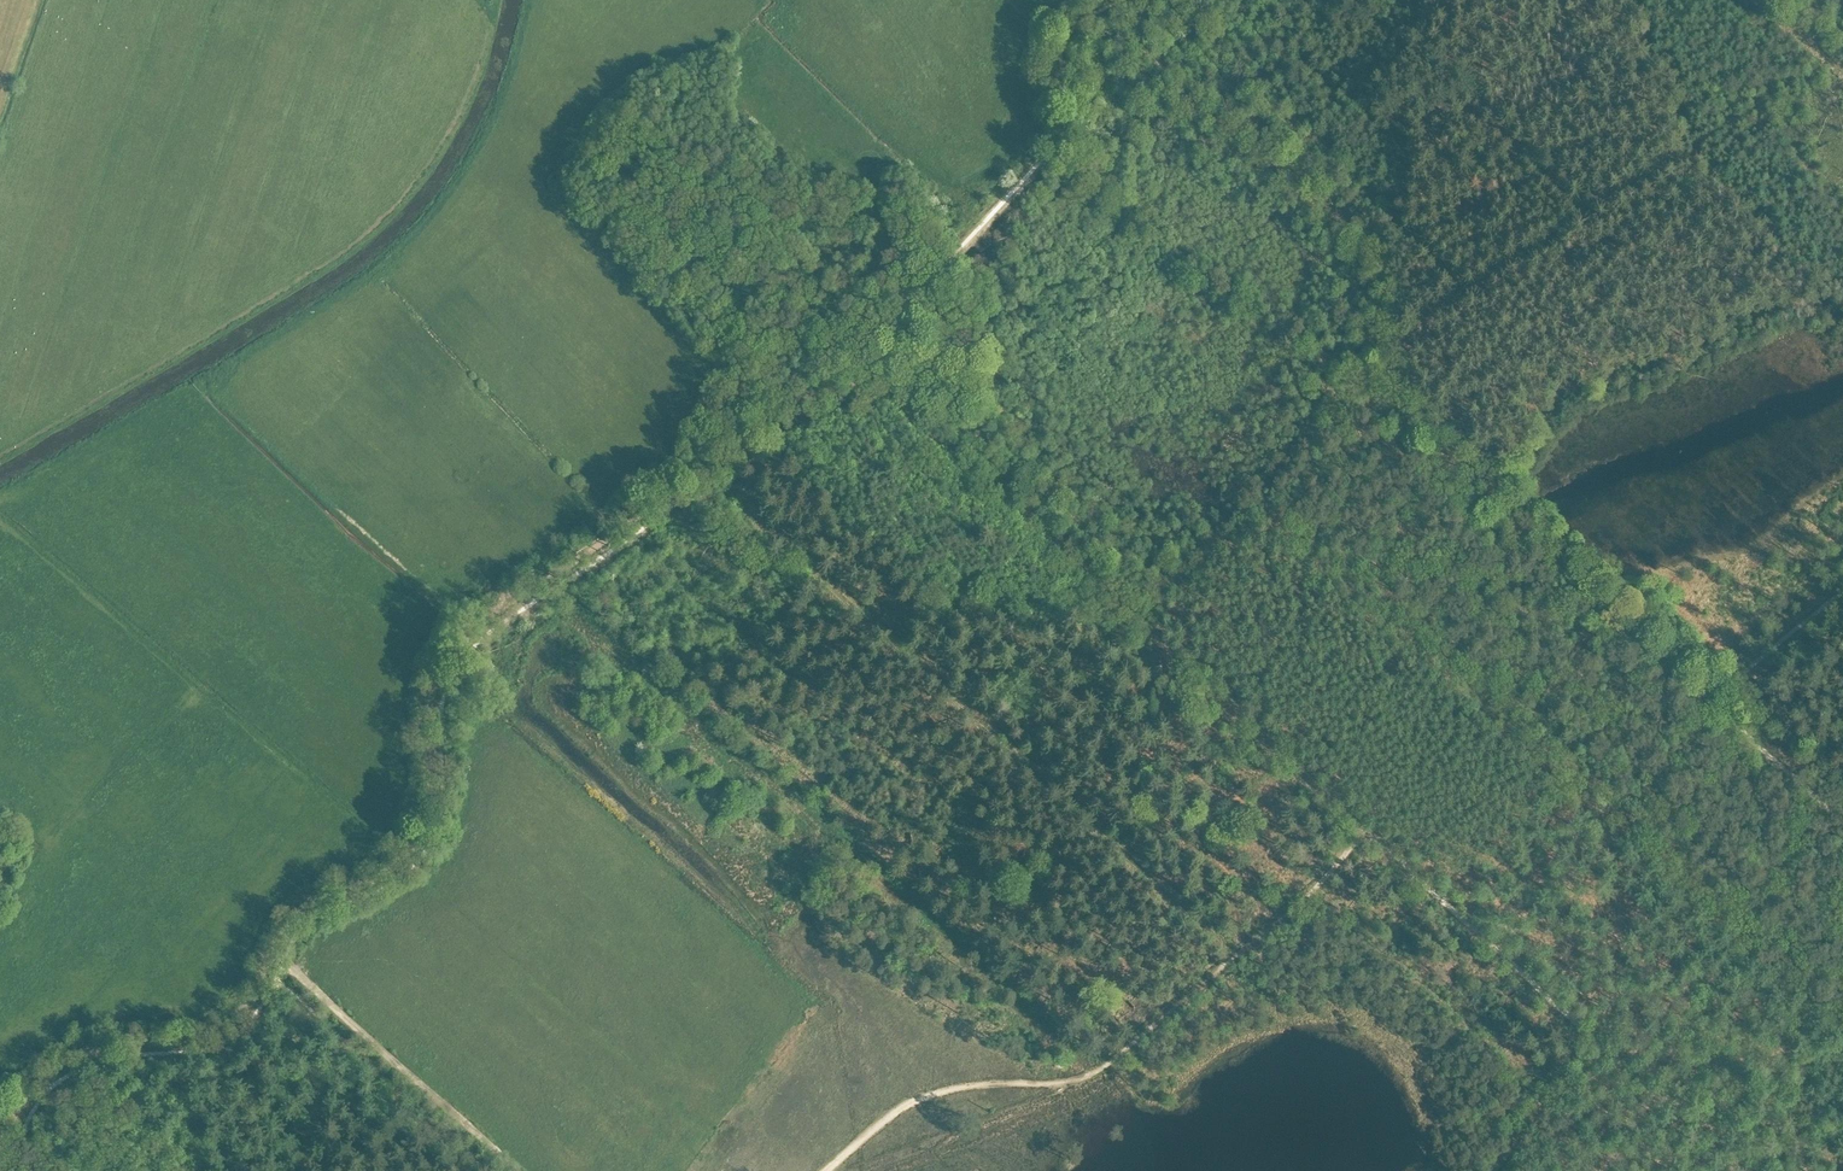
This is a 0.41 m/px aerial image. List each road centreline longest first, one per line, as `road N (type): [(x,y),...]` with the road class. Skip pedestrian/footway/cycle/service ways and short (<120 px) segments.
road 1 (track): [(884,393),(1740,1170)]
road 2 (track): [(271,957),(305,909),(382,875),(421,837),(430,698),(439,670),(467,634),(704,472),(779,399),(856,366)]
road 3 (track): [(1367,835),(1299,904),(1095,1072),(1060,1083),(957,1089),(913,1103),(828,1170)]
road 4 (track): [(0,1142),(36,1086),(66,1062),(97,1049),(196,1040),(226,1028),(254,999),(271,957)]
road 5 (track): [(1842,819),(1724,712),(1722,701),(1842,592)]
road 6 (track): [(519,1170),(271,957)]
road 7 (track): [(856,366),(822,315),(823,287),(873,202)]

